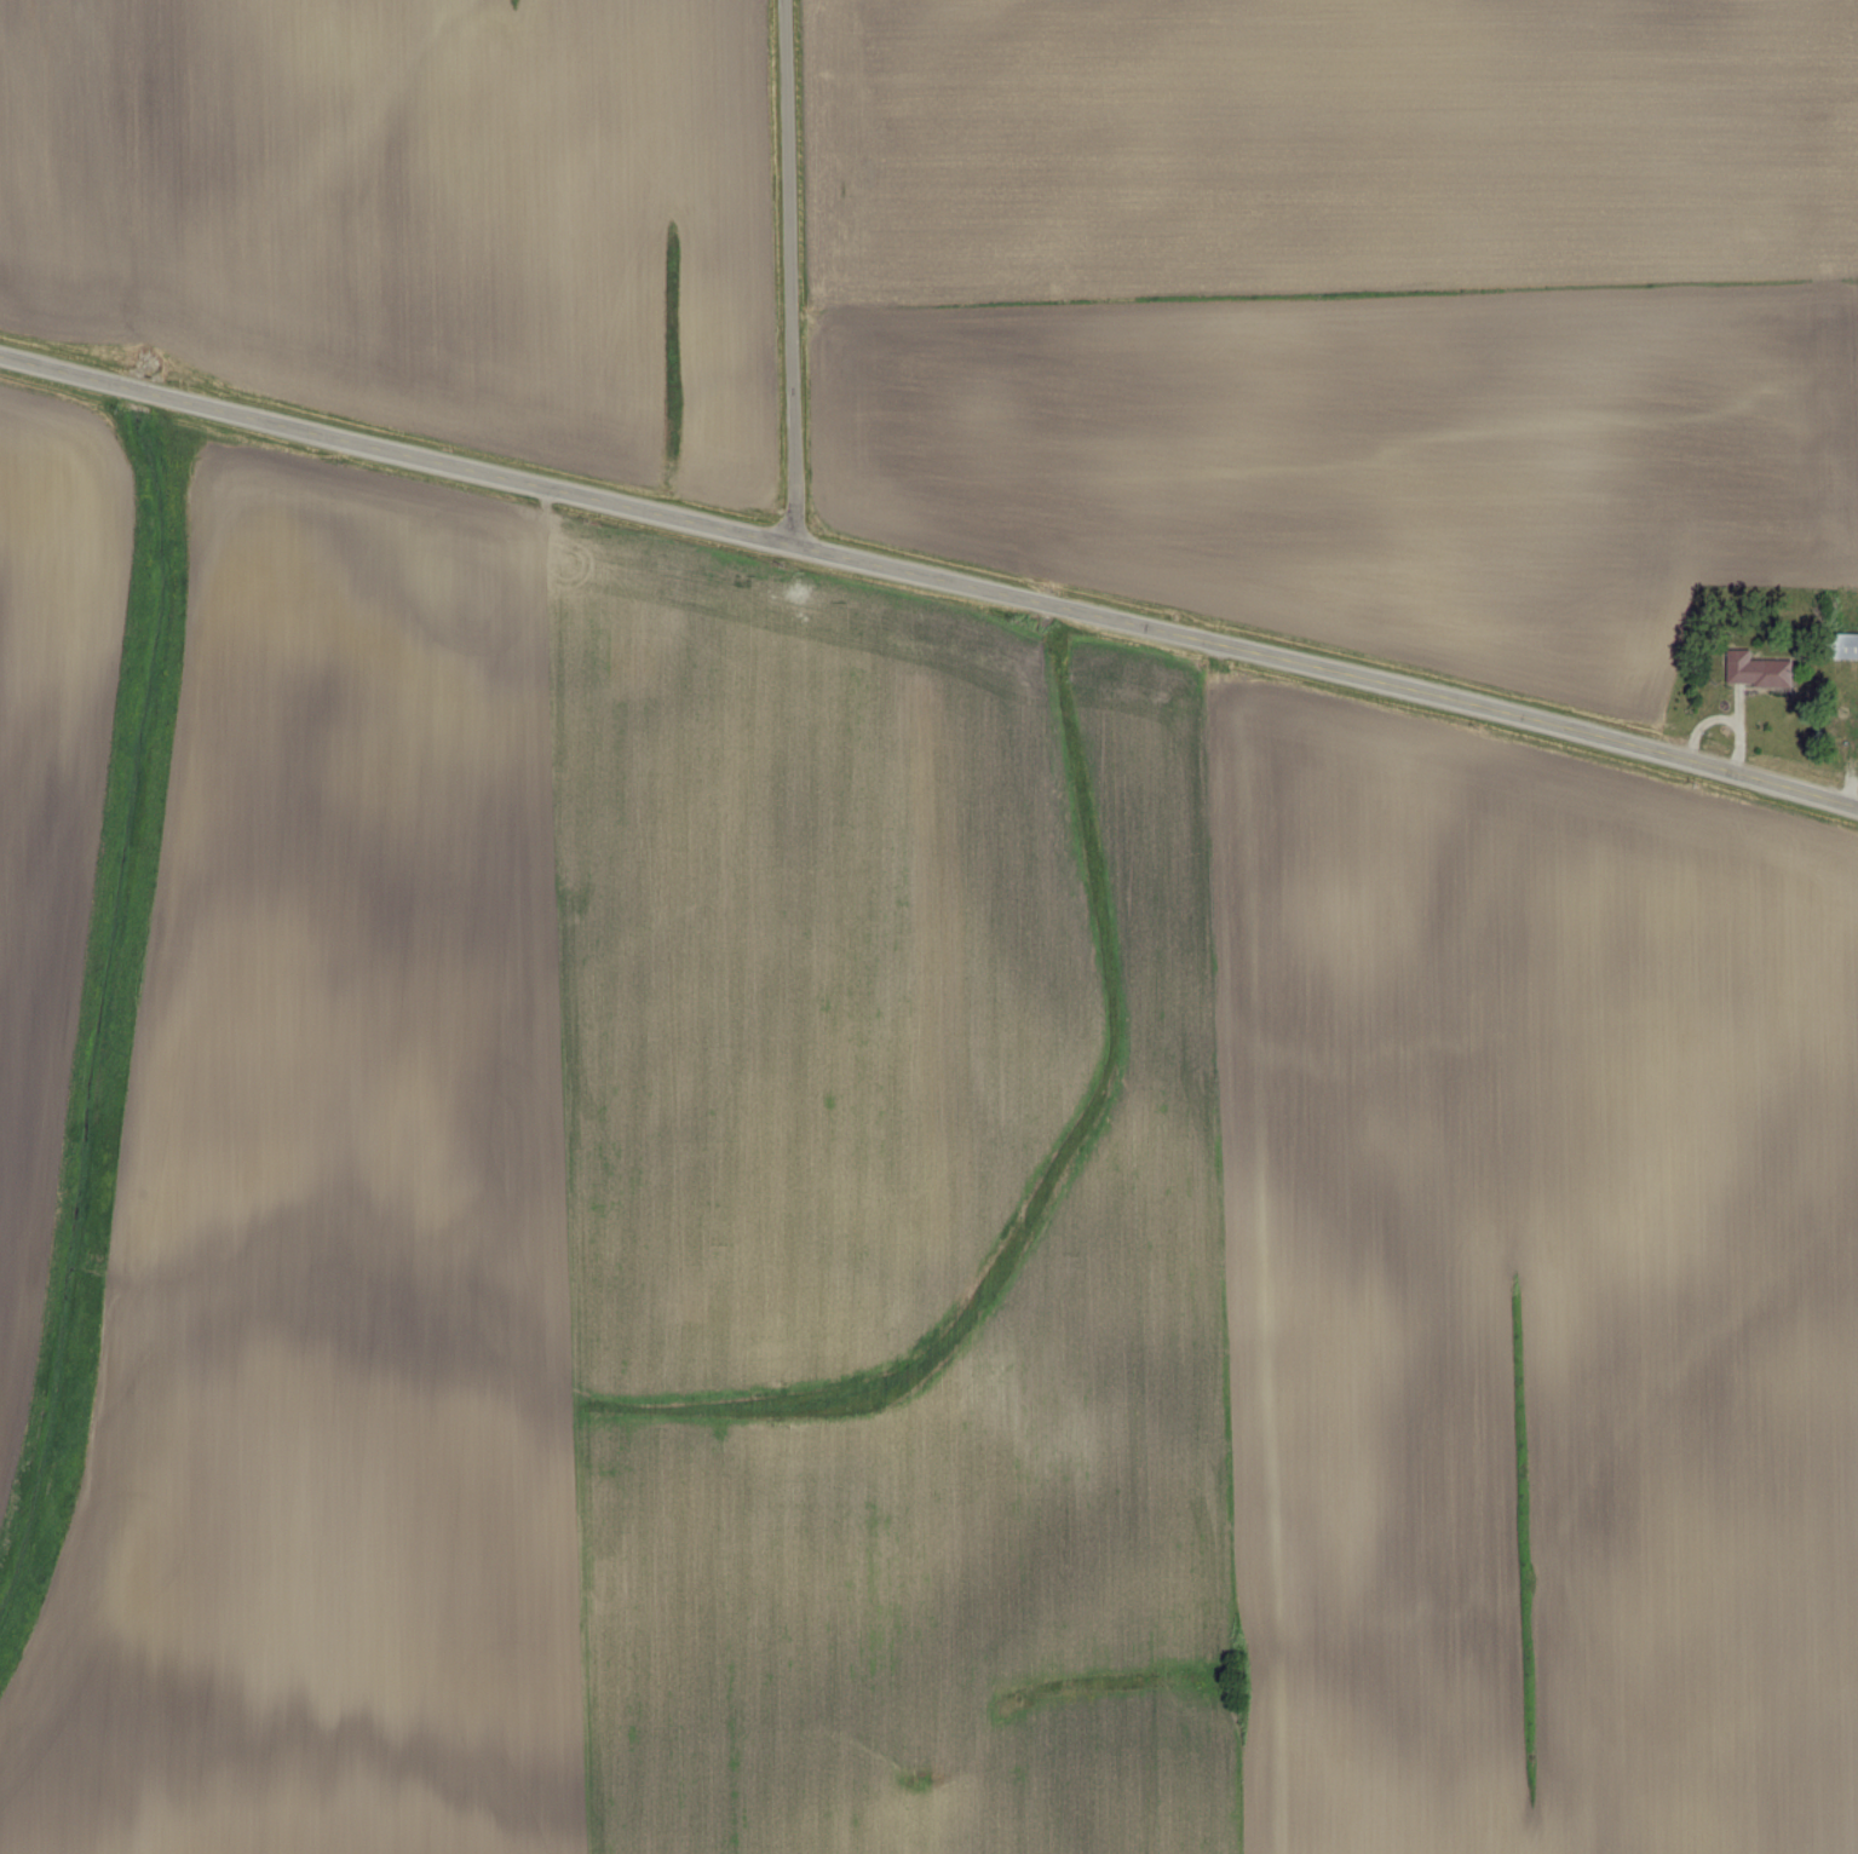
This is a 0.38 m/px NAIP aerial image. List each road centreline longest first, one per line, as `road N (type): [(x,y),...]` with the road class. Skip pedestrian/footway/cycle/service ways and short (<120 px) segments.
road 1 (tertiary): [(1857,807),(1317,666),(0,353)]
road 2 (residential): [(795,546),(783,0)]

